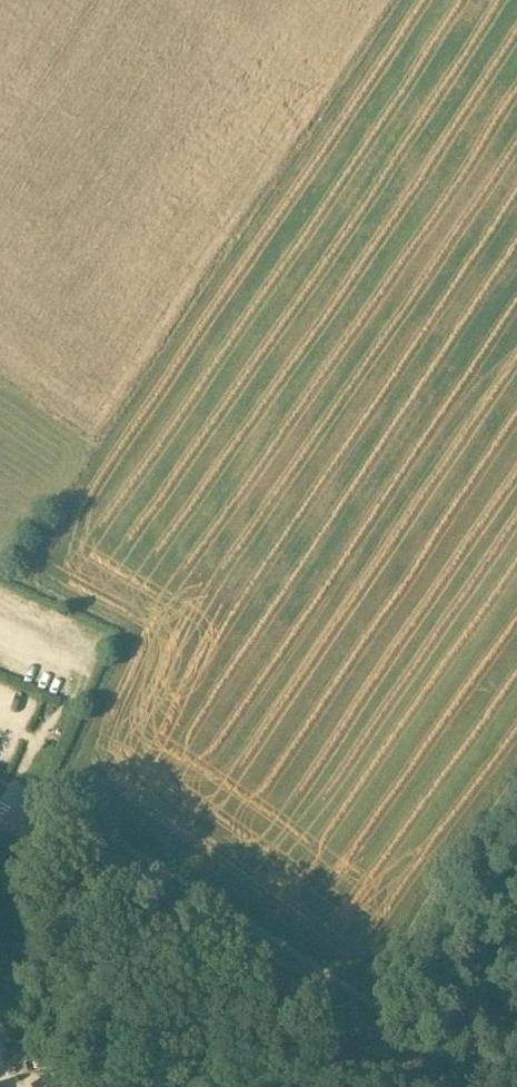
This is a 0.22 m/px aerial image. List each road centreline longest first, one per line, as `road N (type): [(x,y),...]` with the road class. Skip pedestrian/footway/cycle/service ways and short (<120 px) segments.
road 1 (tertiary): [(440,1086),(0,812)]

